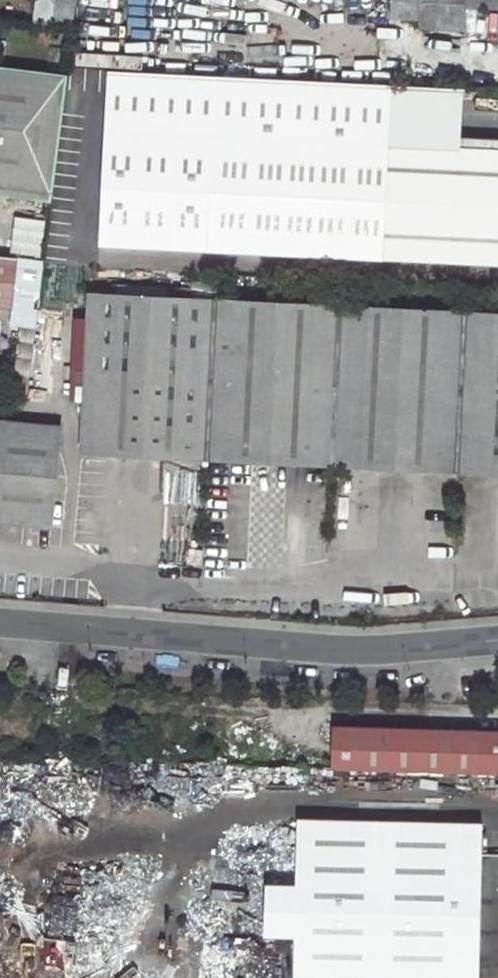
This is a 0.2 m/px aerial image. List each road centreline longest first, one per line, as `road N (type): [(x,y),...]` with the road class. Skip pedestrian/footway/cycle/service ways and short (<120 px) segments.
road 1 (unclassified): [(497,646),(364,664),(0,630)]

